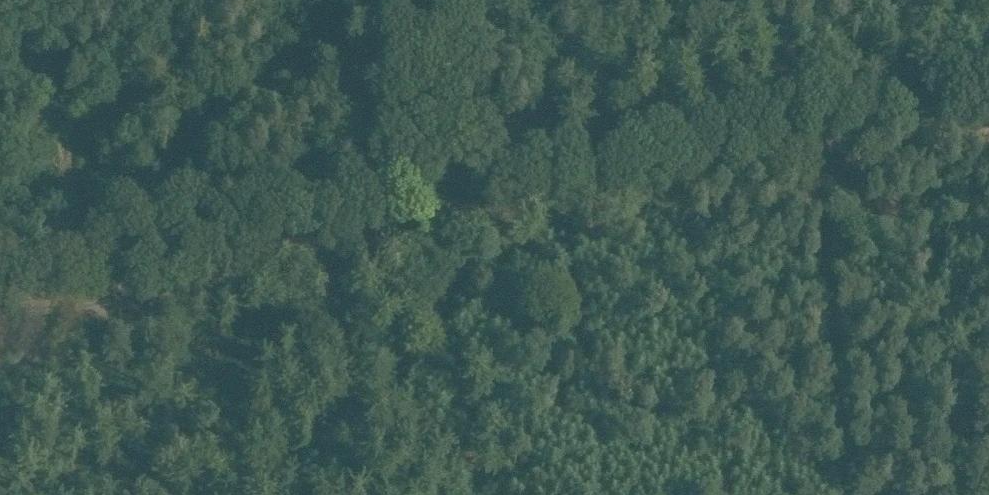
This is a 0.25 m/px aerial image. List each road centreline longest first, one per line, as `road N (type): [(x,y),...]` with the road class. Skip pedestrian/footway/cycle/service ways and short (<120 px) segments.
road 1 (track): [(451,229),(0,325)]

